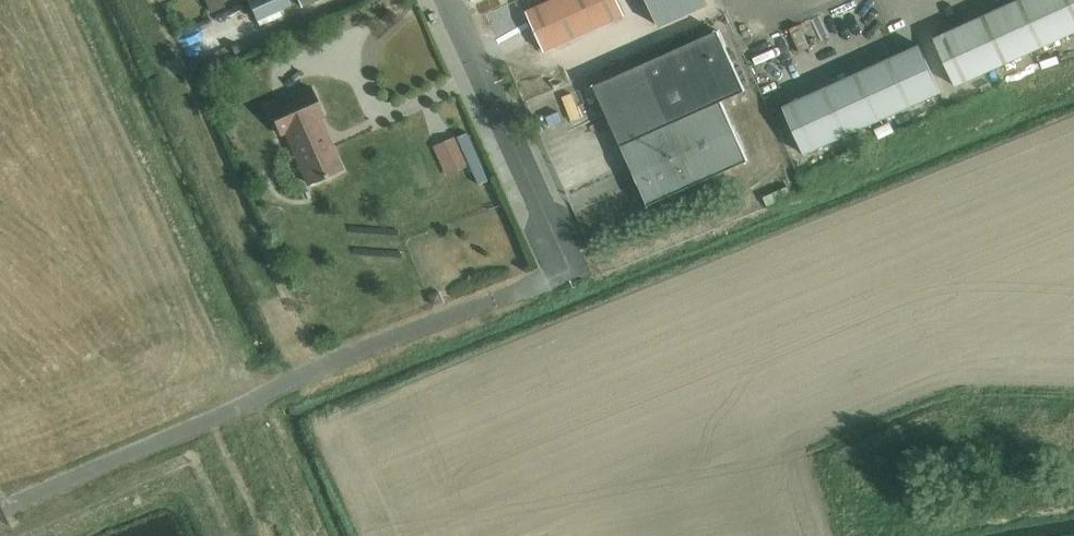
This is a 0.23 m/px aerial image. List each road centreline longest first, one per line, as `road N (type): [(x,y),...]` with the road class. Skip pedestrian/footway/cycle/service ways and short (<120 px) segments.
road 1 (unclassified): [(0,509),(562,272),(444,0)]

